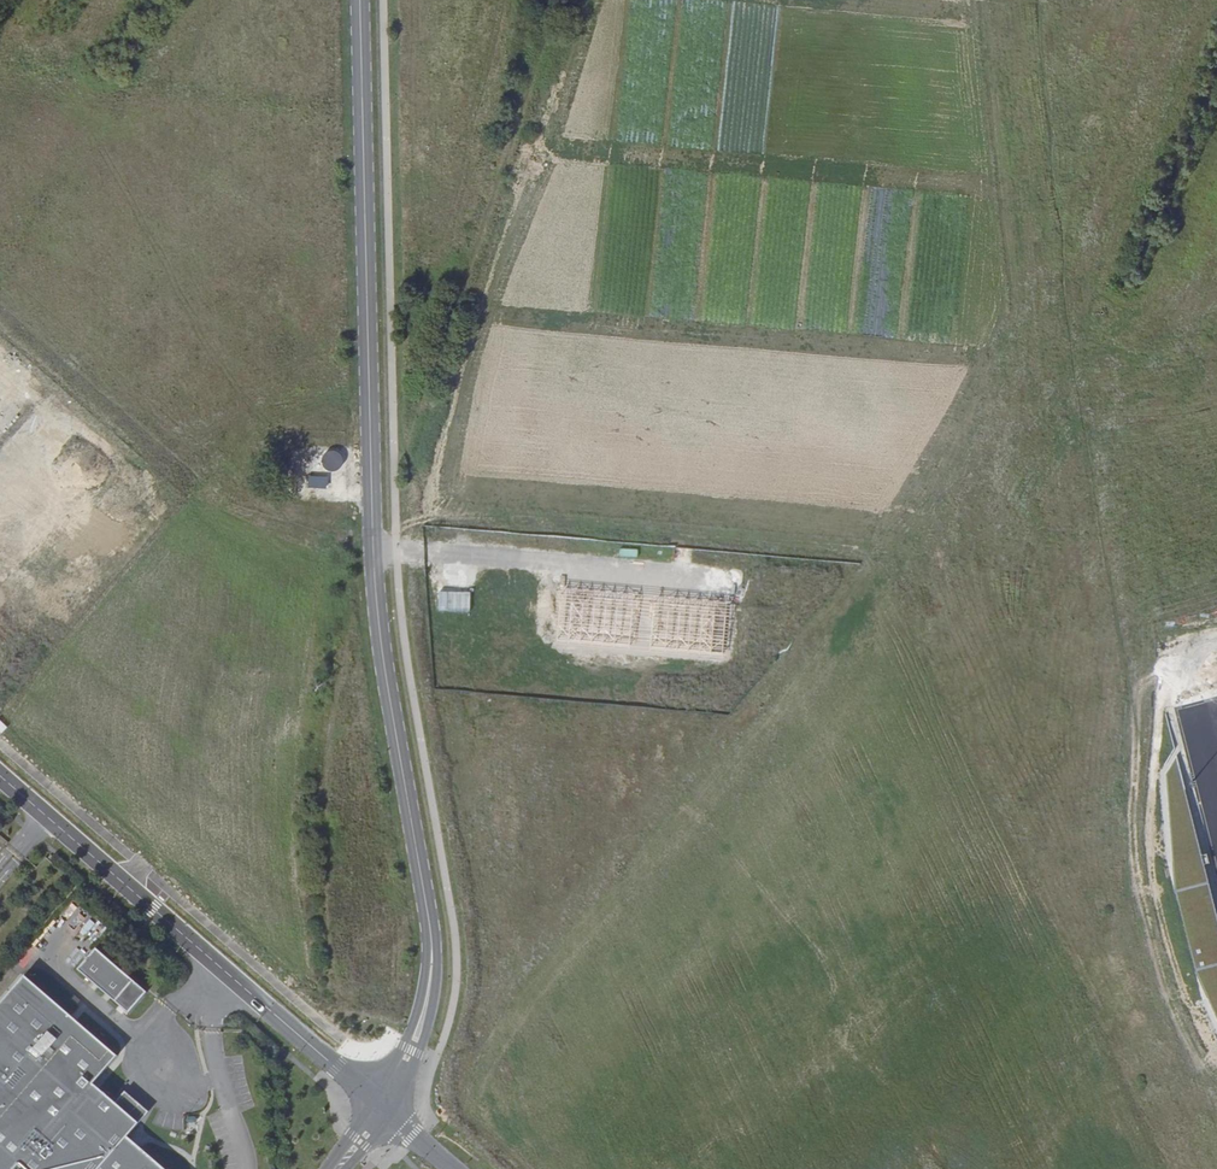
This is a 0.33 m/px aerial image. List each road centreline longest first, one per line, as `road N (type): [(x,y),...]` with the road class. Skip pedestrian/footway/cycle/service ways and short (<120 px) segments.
road 1 (secondary): [(360,0),(379,625),(432,947),(420,1024),(383,1107)]
road 2 (unclassified): [(383,1107),(0,775)]

